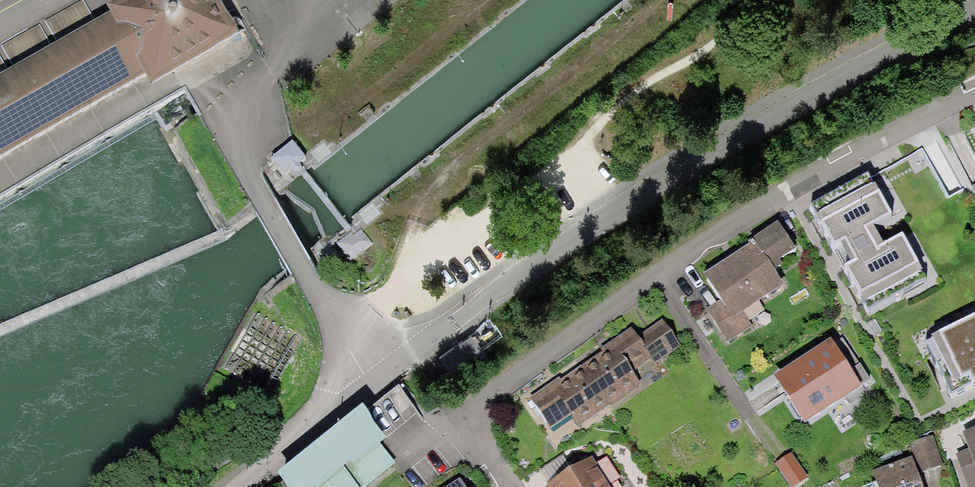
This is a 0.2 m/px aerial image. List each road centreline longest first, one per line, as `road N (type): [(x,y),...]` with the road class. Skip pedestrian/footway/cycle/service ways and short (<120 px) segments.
road 1 (unclassified): [(247,486),(392,361),(586,228),(974,13)]
road 2 (residential): [(499,486),(455,421),(736,218),(974,93)]

